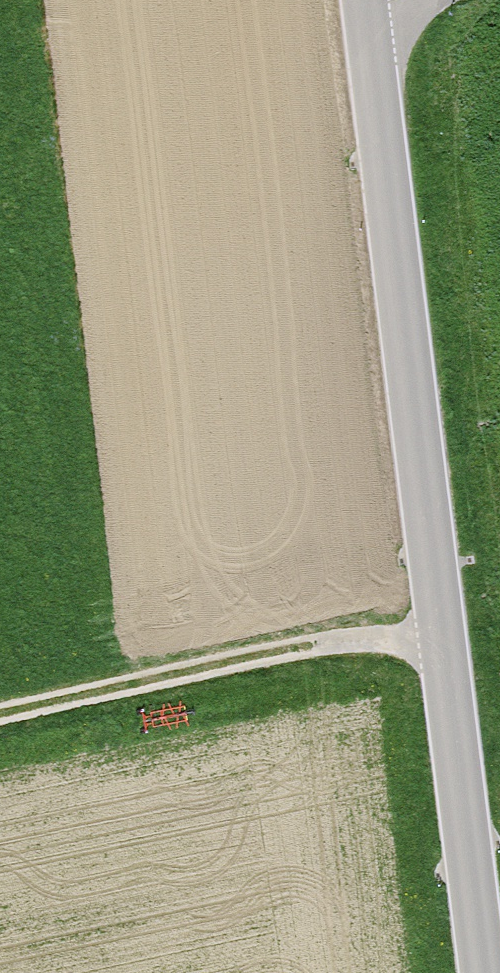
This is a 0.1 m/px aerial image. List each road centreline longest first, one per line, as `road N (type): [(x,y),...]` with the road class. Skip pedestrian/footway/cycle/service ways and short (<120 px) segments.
road 1 (tertiary): [(364,8),(486,972)]
road 2 (track): [(444,639),(322,645),(0,714)]

